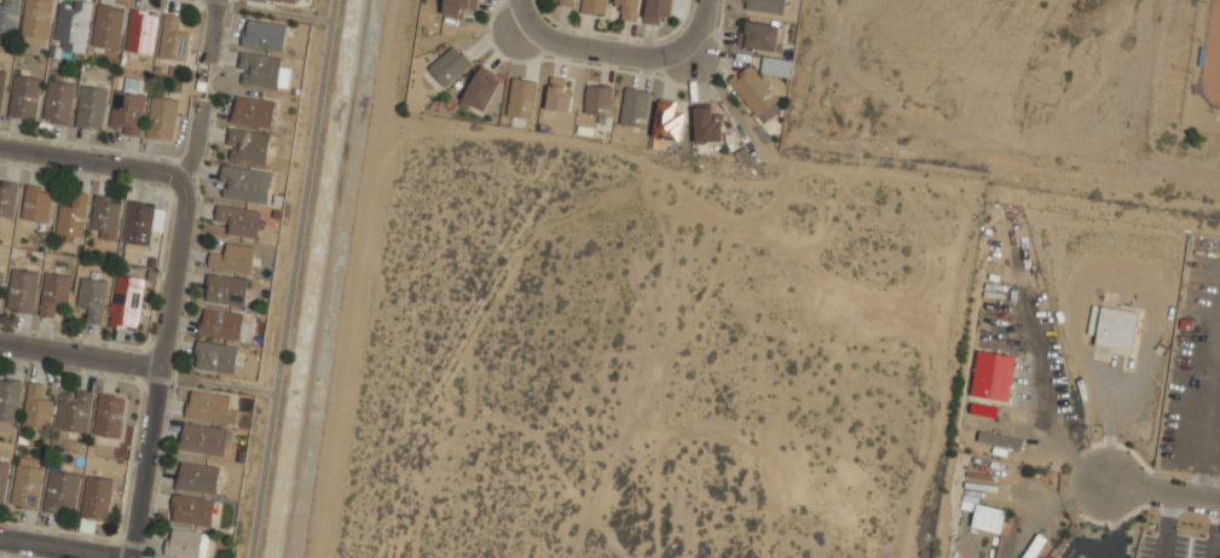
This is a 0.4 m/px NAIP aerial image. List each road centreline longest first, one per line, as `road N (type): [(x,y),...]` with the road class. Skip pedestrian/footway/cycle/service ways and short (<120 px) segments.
road 1 (residential): [(201,101),(183,176),(129,557)]
road 2 (residential): [(0,148),(183,176)]
road 3 (residential): [(514,31),(695,59)]
road 4 (residential): [(0,341),(158,365)]
road 5 (residential): [(0,537),(129,557)]

